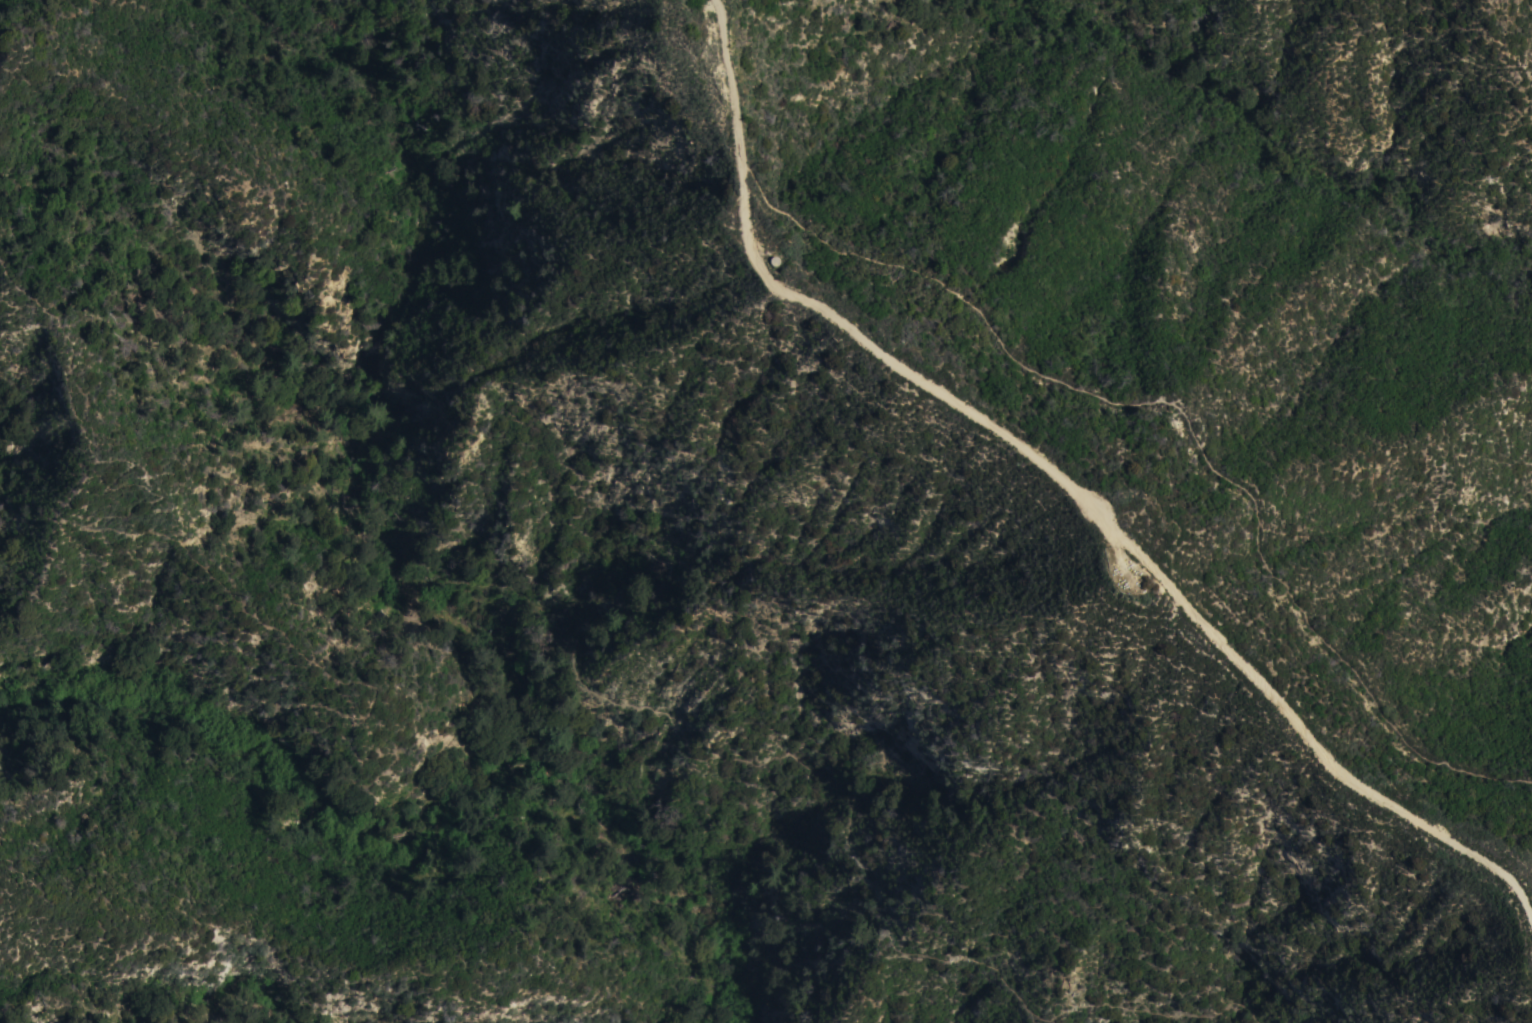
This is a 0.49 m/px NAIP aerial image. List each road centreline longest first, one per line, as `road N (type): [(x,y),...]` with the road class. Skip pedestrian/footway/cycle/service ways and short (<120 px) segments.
road 1 (track): [(1531,939),(1507,885),(1481,860),(1337,775),(1087,504),(819,309),(776,294),(755,271),(743,227),(746,180),(709,0)]

